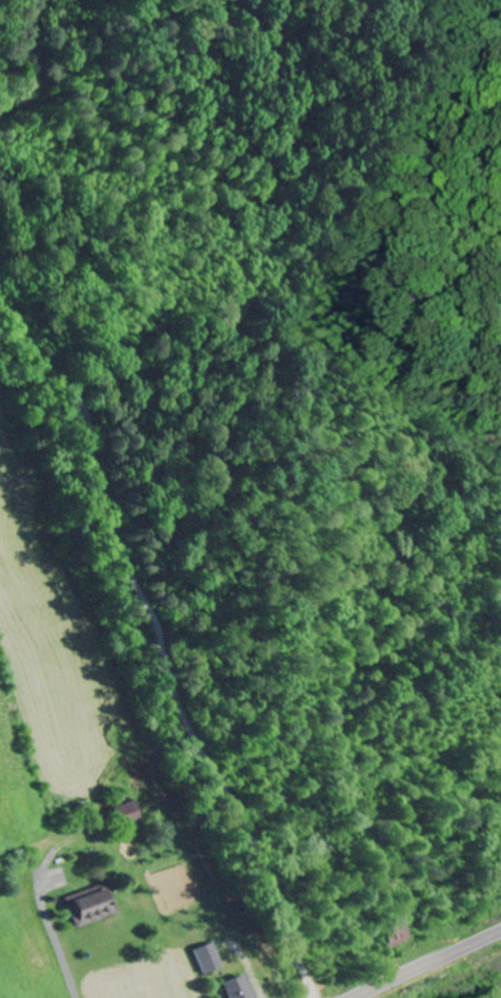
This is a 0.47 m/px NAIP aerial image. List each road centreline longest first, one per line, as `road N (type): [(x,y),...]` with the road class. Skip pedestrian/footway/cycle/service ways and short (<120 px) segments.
road 1 (residential): [(319,997),(183,706),(106,516),(89,410),(46,368),(0,298)]
road 2 (secondary): [(354,997),(500,929)]
road 3 (track): [(0,112),(33,86),(40,0)]

